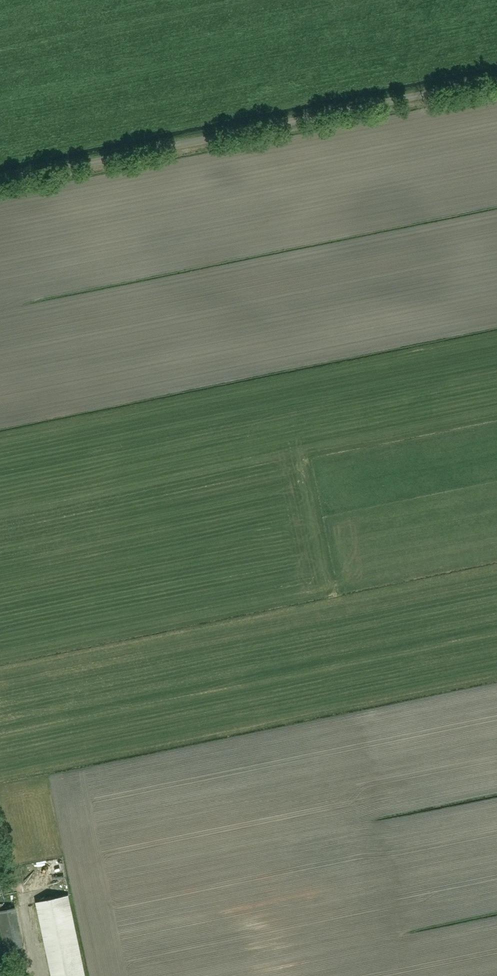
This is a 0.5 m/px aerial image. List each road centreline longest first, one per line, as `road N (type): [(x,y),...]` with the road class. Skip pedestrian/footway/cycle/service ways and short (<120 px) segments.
road 1 (unclassified): [(0,182),(496,78)]

